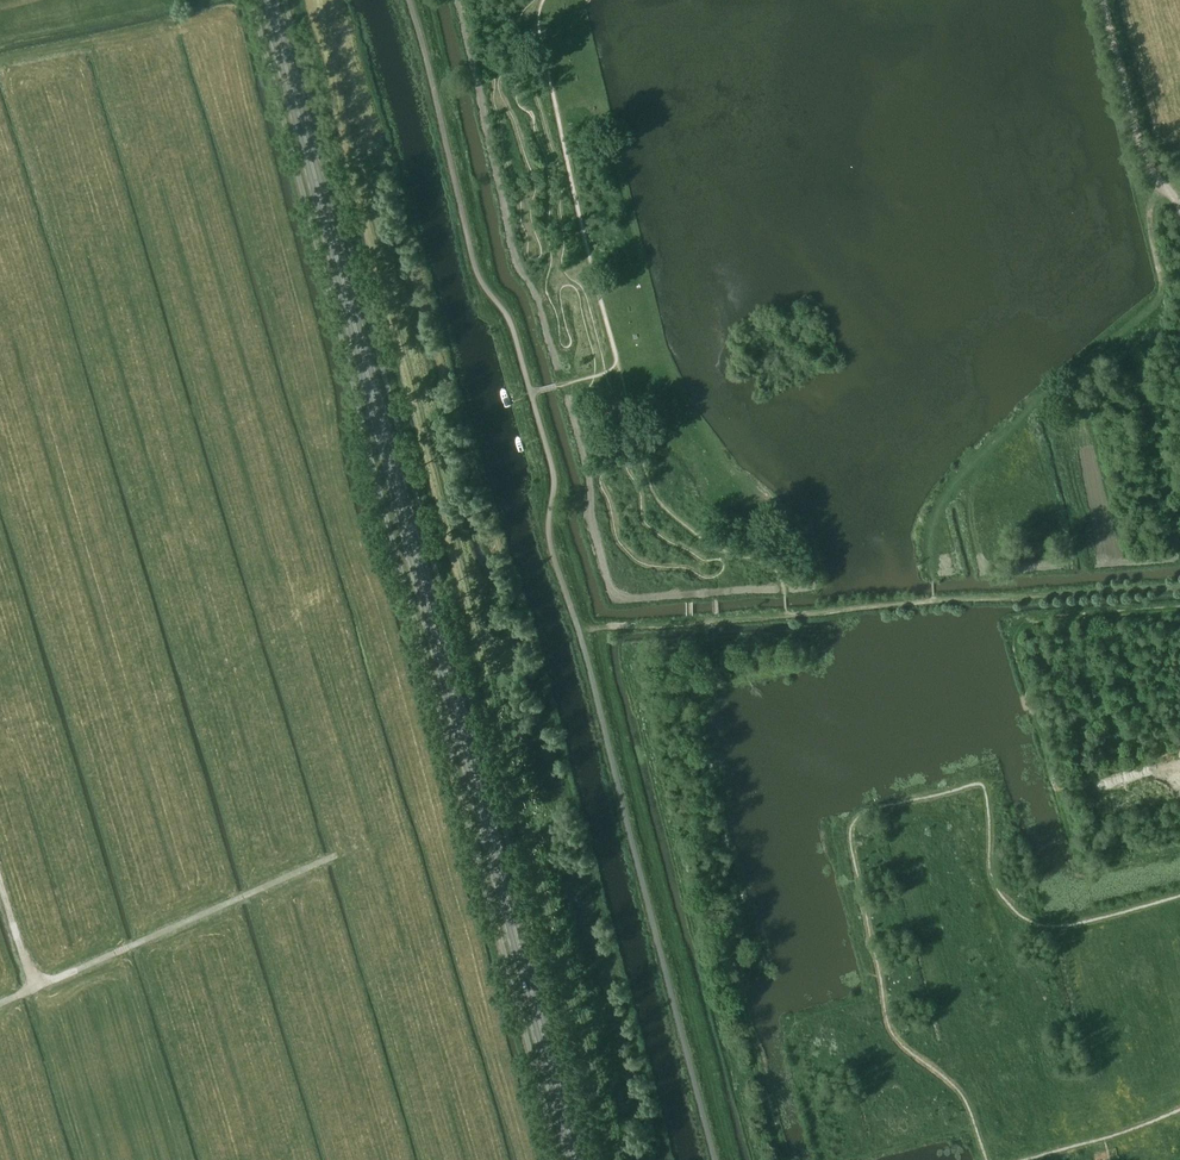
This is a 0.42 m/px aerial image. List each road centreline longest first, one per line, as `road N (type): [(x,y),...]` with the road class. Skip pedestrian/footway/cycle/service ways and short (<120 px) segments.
road 1 (primary): [(575,1159),(269,0)]
road 2 (track): [(0,1002),(332,859)]

